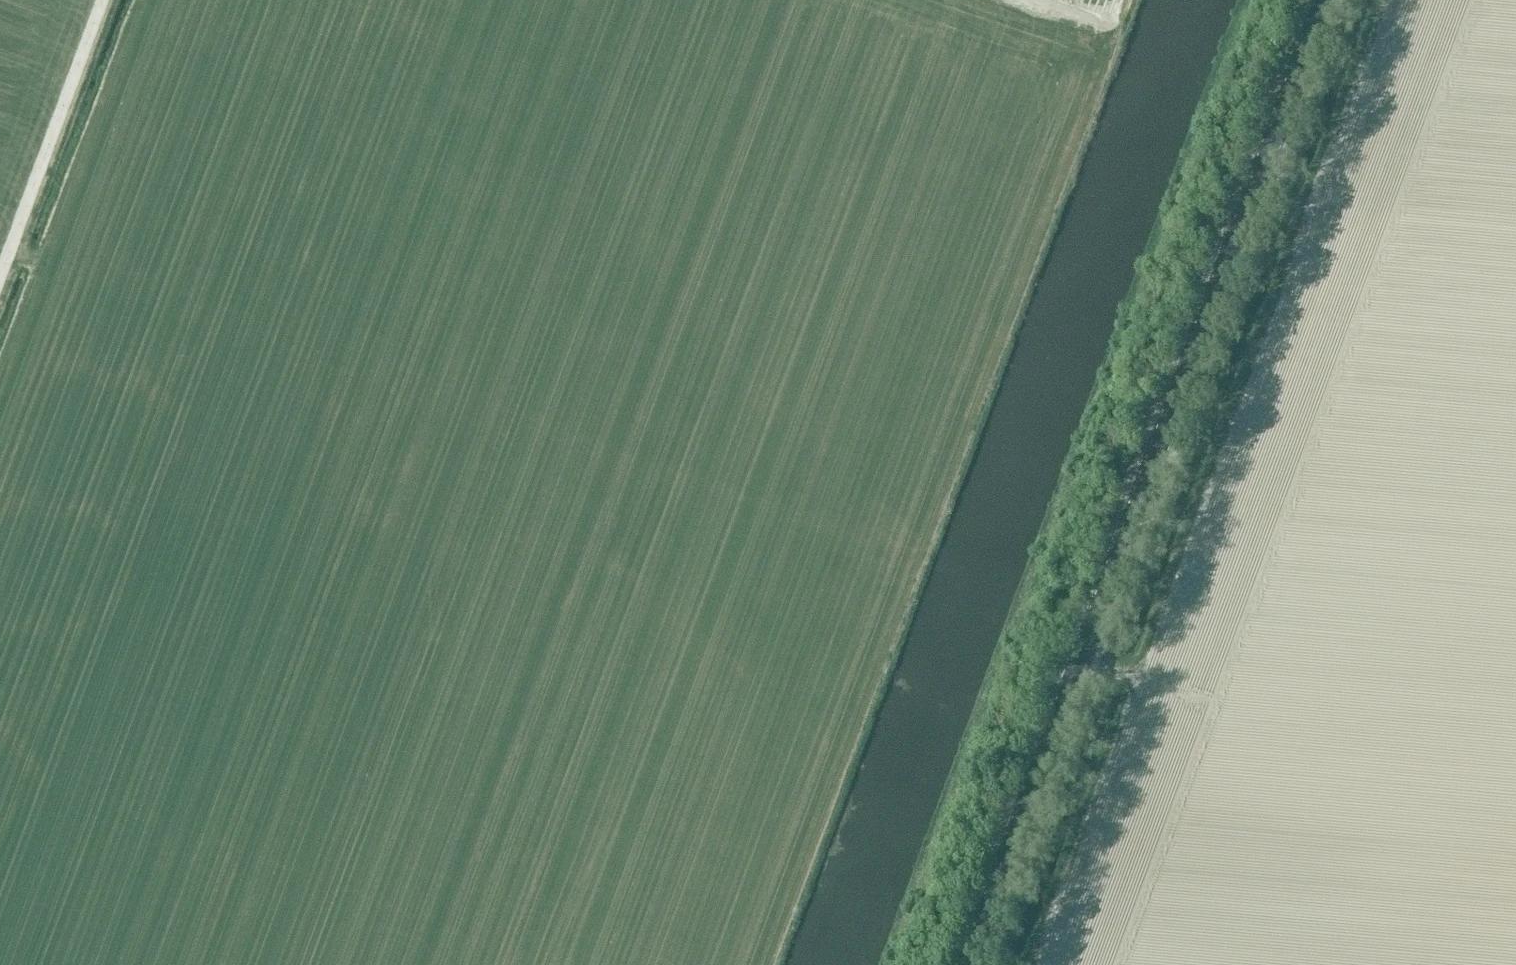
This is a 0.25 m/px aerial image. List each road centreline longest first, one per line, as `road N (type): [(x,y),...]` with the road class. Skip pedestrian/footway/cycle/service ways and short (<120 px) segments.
road 1 (unclassified): [(963,964),(1326,0)]
road 2 (track): [(0,288),(107,0)]

